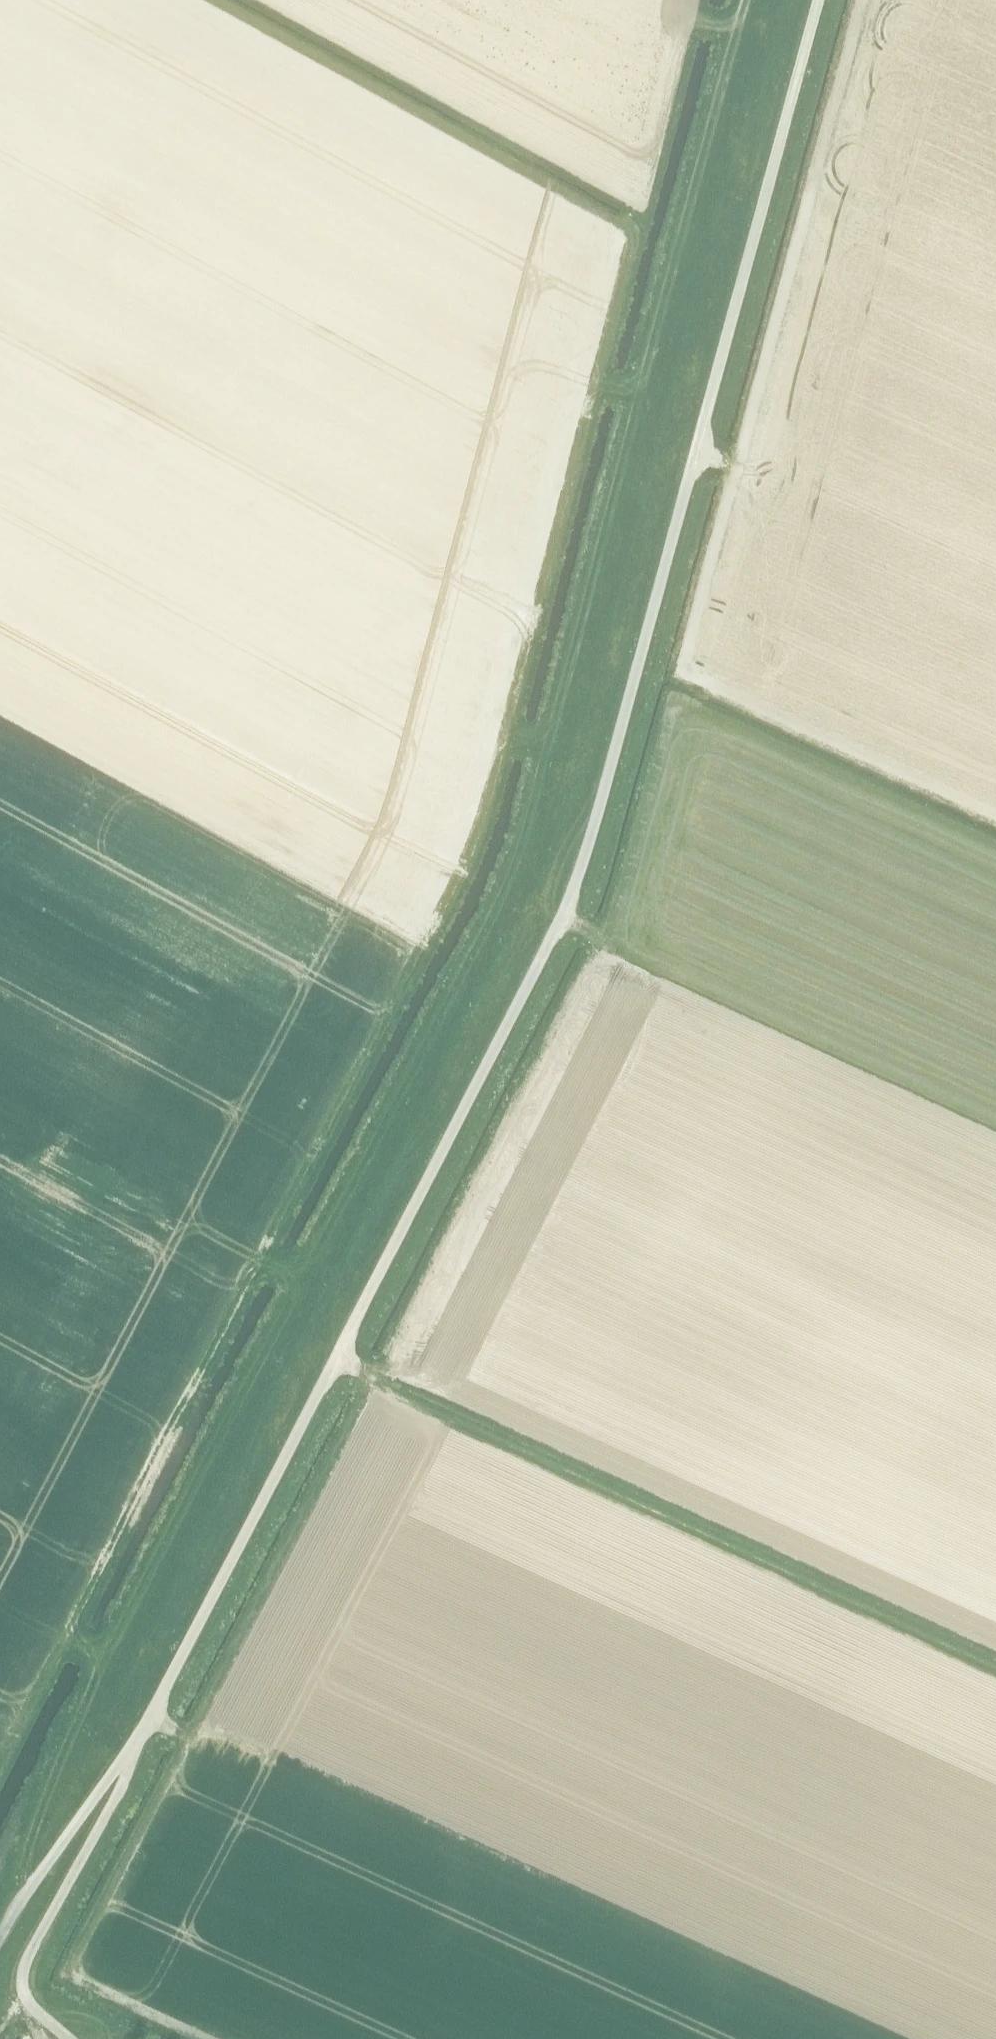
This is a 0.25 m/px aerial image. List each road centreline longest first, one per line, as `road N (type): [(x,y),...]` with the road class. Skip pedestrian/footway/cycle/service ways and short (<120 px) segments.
road 1 (track): [(814,0),(565,917),(141,1734),(118,1795),(24,1959),(20,1981)]
road 2 (track): [(13,1911),(84,1705),(512,878),(745,0)]
road 3 (track): [(141,1734),(13,1911)]

